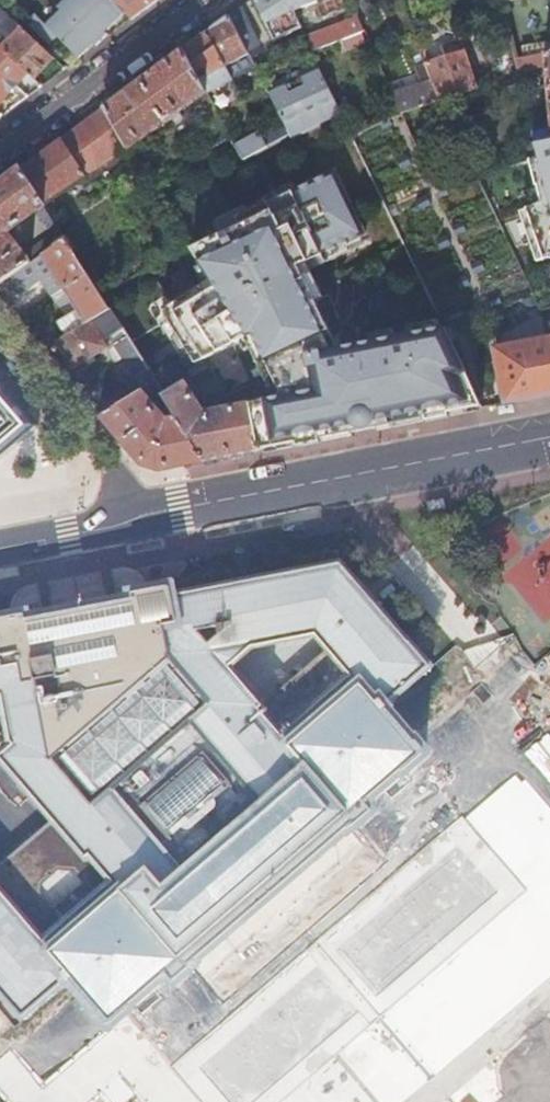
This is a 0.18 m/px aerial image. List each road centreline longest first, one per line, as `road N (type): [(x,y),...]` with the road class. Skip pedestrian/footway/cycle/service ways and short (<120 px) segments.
road 1 (tertiary): [(126,522),(549,436)]
road 2 (residential): [(0,155),(209,0)]
road 3 (residential): [(0,341),(103,456),(126,522)]
road 4 (tertiary): [(0,548),(126,522)]

